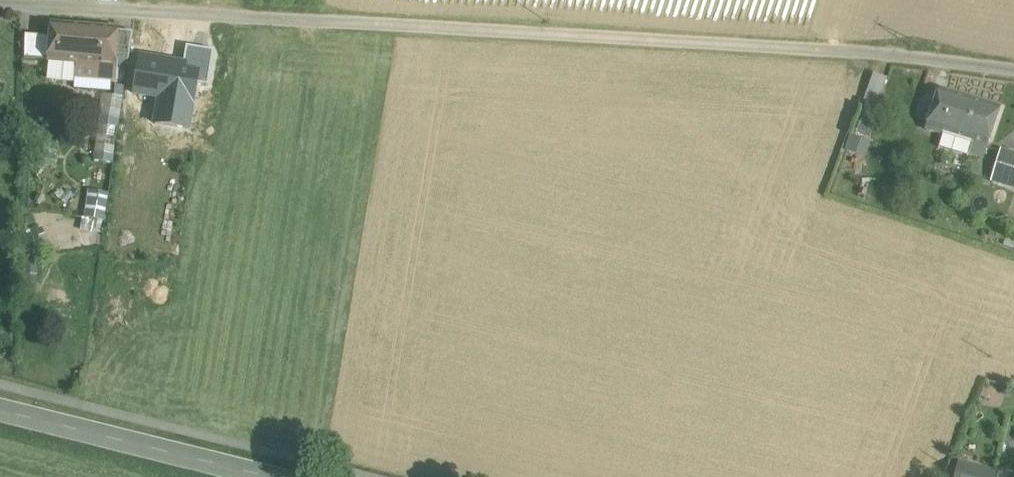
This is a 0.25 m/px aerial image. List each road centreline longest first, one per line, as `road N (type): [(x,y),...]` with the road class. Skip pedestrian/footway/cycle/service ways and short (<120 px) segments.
road 1 (unclassified): [(0,1),(804,53),(1013,78)]
road 2 (tertiary): [(0,408),(289,476)]

